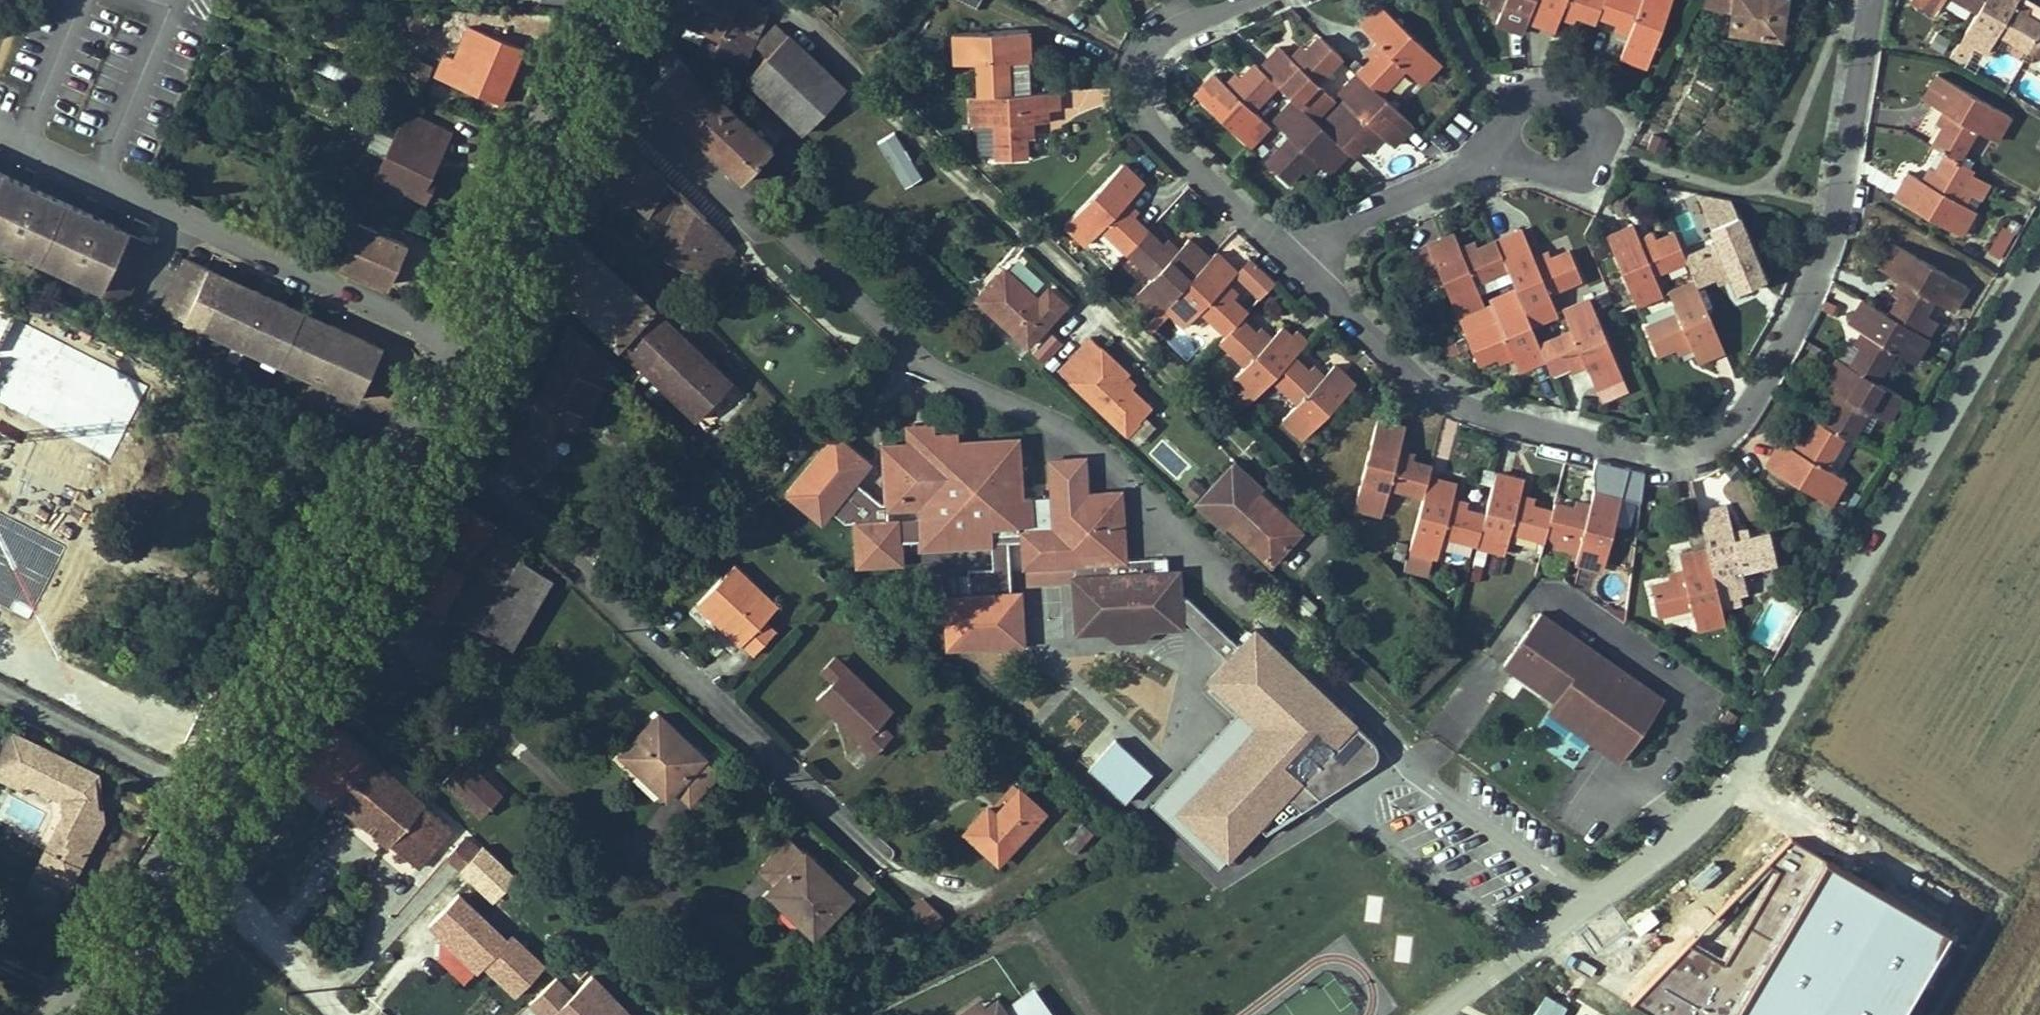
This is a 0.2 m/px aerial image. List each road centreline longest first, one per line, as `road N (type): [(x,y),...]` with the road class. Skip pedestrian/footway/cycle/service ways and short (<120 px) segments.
road 1 (residential): [(1438,1014),(1650,862),(1738,774),(2039,267)]
road 2 (residential): [(1868,0),(1828,224),(1756,391),(1703,449),(1640,459),(1562,445),(1481,417),(1442,398),(1295,257)]
road 3 (residential): [(423,415),(865,837)]
road 4 (residential): [(0,120),(457,335)]
road 5 (residential): [(1138,334),(782,0)]
road 6 (secondary): [(423,415),(230,802)]
road 7 (residential): [(1295,257),(1155,126),(1143,98),(1146,69),(1158,52),(1261,0)]
road 8 (secondary): [(606,0),(457,335)]
road 9 (residential): [(1483,177),(1479,144),(1489,118),(1514,103),(1544,103),(1583,112),(1611,134),(1592,188),(1560,189)]
road 10 (residential): [(0,692),(230,802)]
road 11 (residential): [(333,1014),(181,874)]
road 12 (residential): [(1295,257),(1483,177)]
road 13 (secondary): [(181,874),(144,929),(66,1014)]

